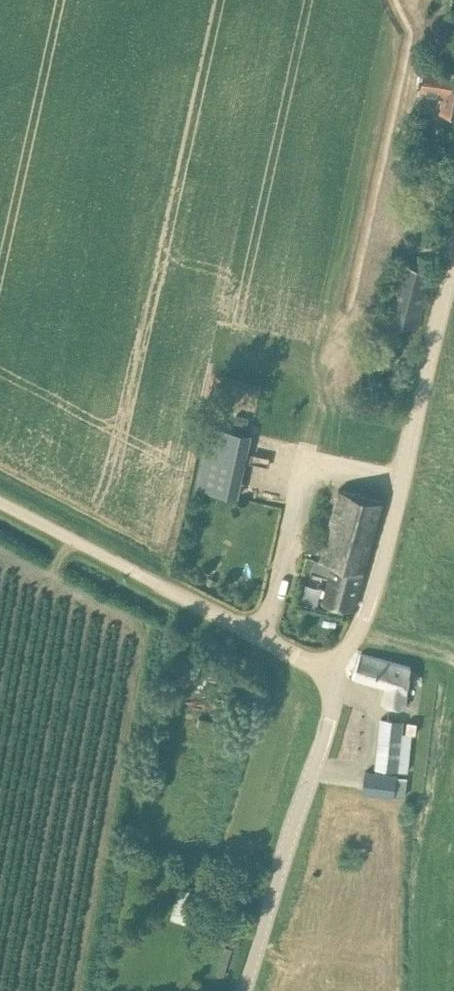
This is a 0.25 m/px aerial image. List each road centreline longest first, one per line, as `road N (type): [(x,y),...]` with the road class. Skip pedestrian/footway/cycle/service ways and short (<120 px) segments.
road 1 (tertiary): [(340,678),(390,545),(453,236)]
road 2 (unclassified): [(340,678),(0,504)]
road 3 (tertiary): [(241,990),(340,678)]

